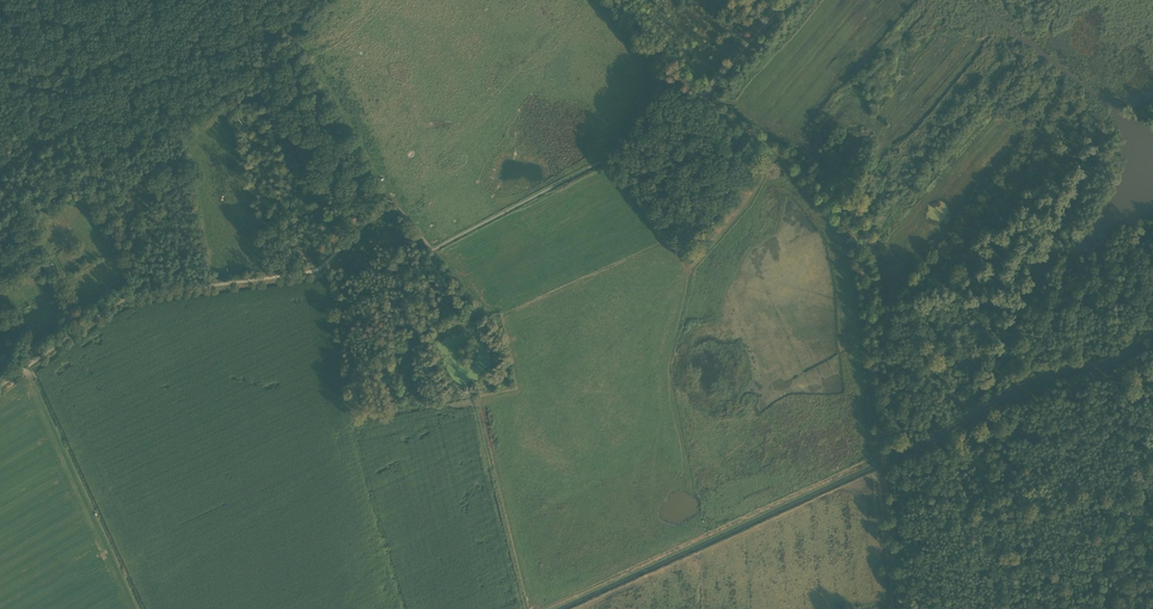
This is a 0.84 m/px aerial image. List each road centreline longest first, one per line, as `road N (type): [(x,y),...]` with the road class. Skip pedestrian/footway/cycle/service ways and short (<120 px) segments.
road 1 (unclassified): [(0,386),(129,298),(320,268),(386,201)]
road 2 (track): [(882,456),(551,608)]
road 3 (track): [(706,99),(789,160),(842,218),(855,238),(868,308)]
road 4 (track): [(868,308),(882,456)]
road 5 (track): [(883,468),(898,608)]
road 6 (track): [(706,99),(792,0)]

